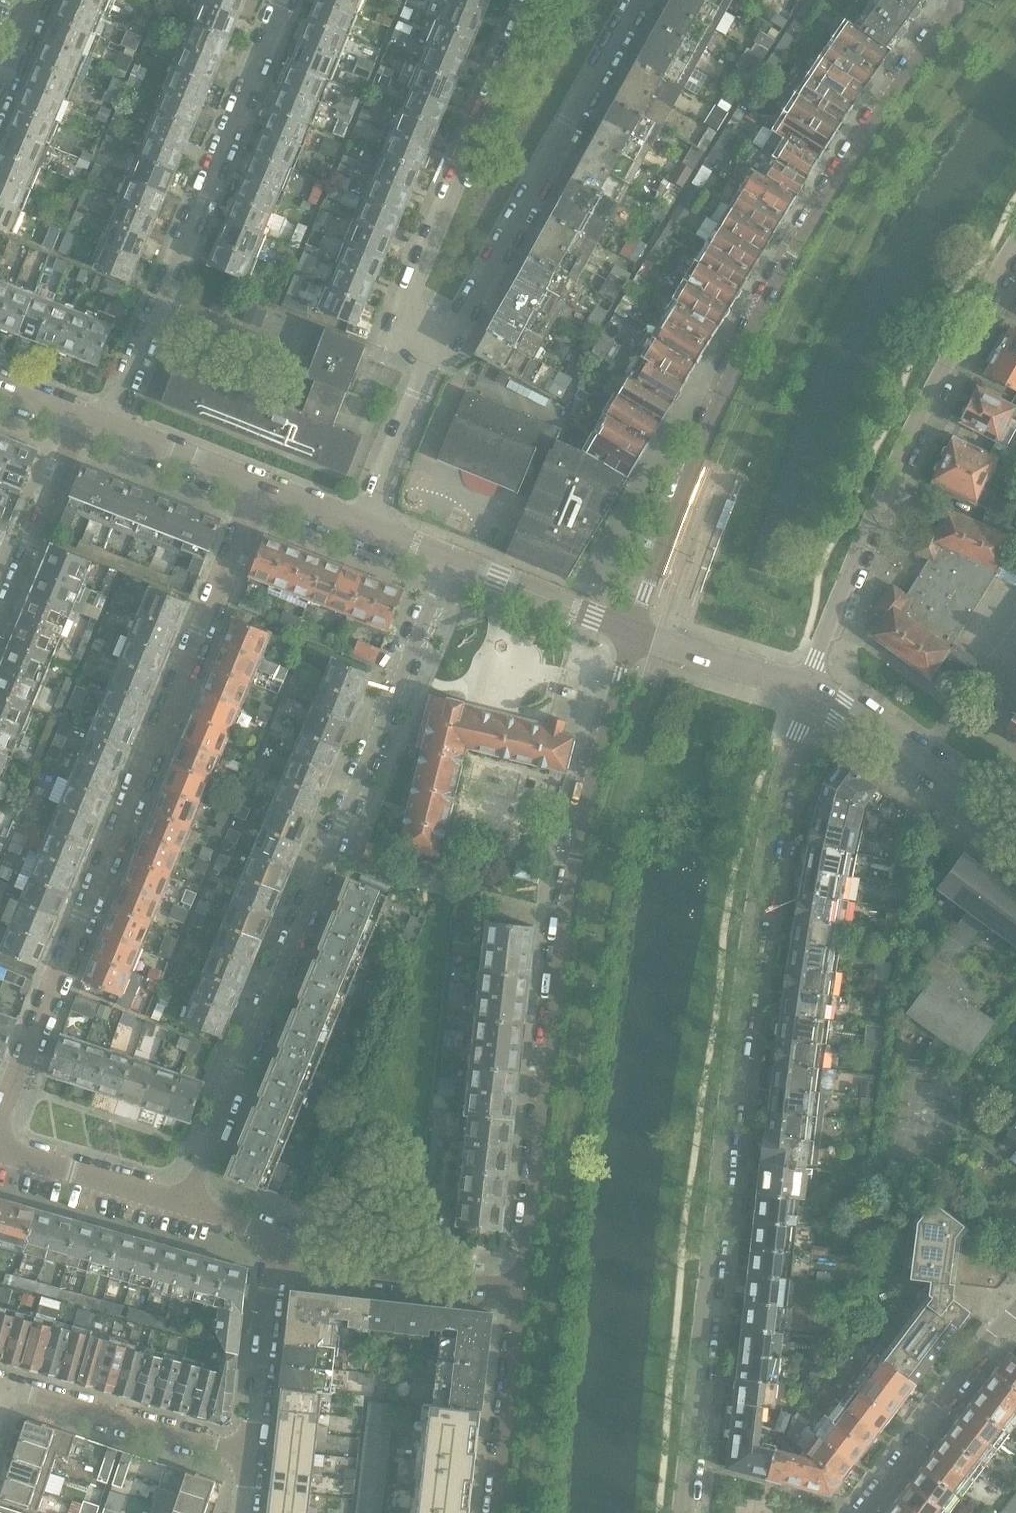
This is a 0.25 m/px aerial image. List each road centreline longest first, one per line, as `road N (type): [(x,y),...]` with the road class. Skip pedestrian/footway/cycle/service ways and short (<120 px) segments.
road 1 (residential): [(682,1512),(748,945),(808,688)]
road 2 (residential): [(962,0),(854,153),(769,299),(635,632)]
road 3 (residential): [(186,1204),(449,559)]
road 4 (residential): [(260,490),(0,1116)]
road 5 (residential): [(635,632),(575,857),(524,1293)]
road 6 (residential): [(808,688),(911,437),(1015,261)]
road 7 (residential): [(110,430),(284,0)]
road 8 (residential): [(434,351),(465,316),(641,0)]
road 9 (residential): [(529,0),(403,297),(434,351)]
road 10 (residential): [(251,1459),(1,1389)]
road 11 (residential): [(1015,840),(808,688)]
road 12 (residential): [(524,1293),(344,1262),(277,1239)]
road 13 (residential): [(1015,1315),(937,1407),(865,1512)]
road 14 (residential): [(0,626),(84,420)]
road 15 (residential): [(277,1239),(251,1459)]
road 16 (residential): [(524,1293),(497,1512)]
road 17 (residential): [(635,632),(449,559)]
road 18 (residential): [(186,1204),(0,1151)]
road 19 (residential): [(358,526),(434,351)]
road 20 (residential): [(808,688),(635,632)]
road 21 (residential): [(260,490),(110,430)]

